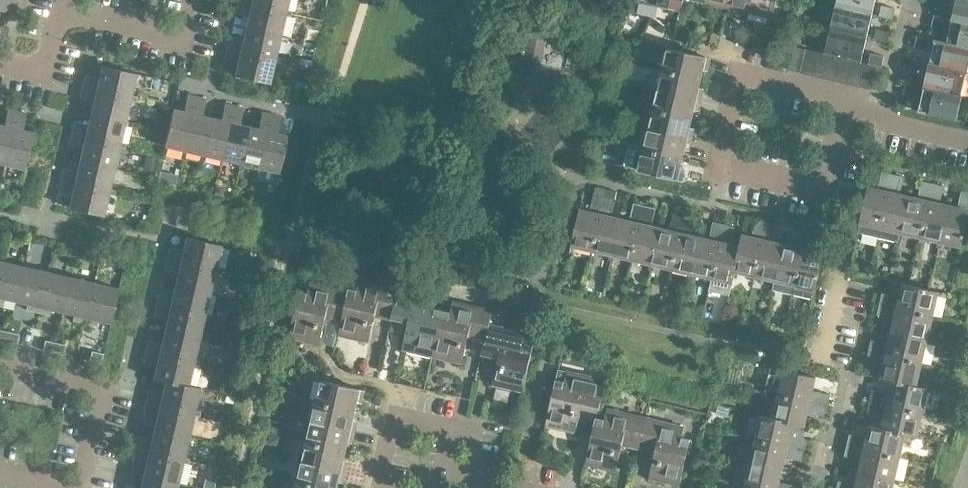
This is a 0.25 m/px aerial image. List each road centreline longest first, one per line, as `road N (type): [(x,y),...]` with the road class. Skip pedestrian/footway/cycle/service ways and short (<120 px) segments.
road 1 (residential): [(827,190),(731,166),(724,147),(739,74),(849,103)]
road 2 (residential): [(0,367),(96,389),(103,405),(83,487)]
road 3 (residential): [(823,357),(841,221),(827,190)]
road 4 (residential): [(182,40),(60,10)]
road 5 (residential): [(849,103),(886,122),(967,139)]
road 6 (residential): [(386,487),(399,421),(452,433)]

